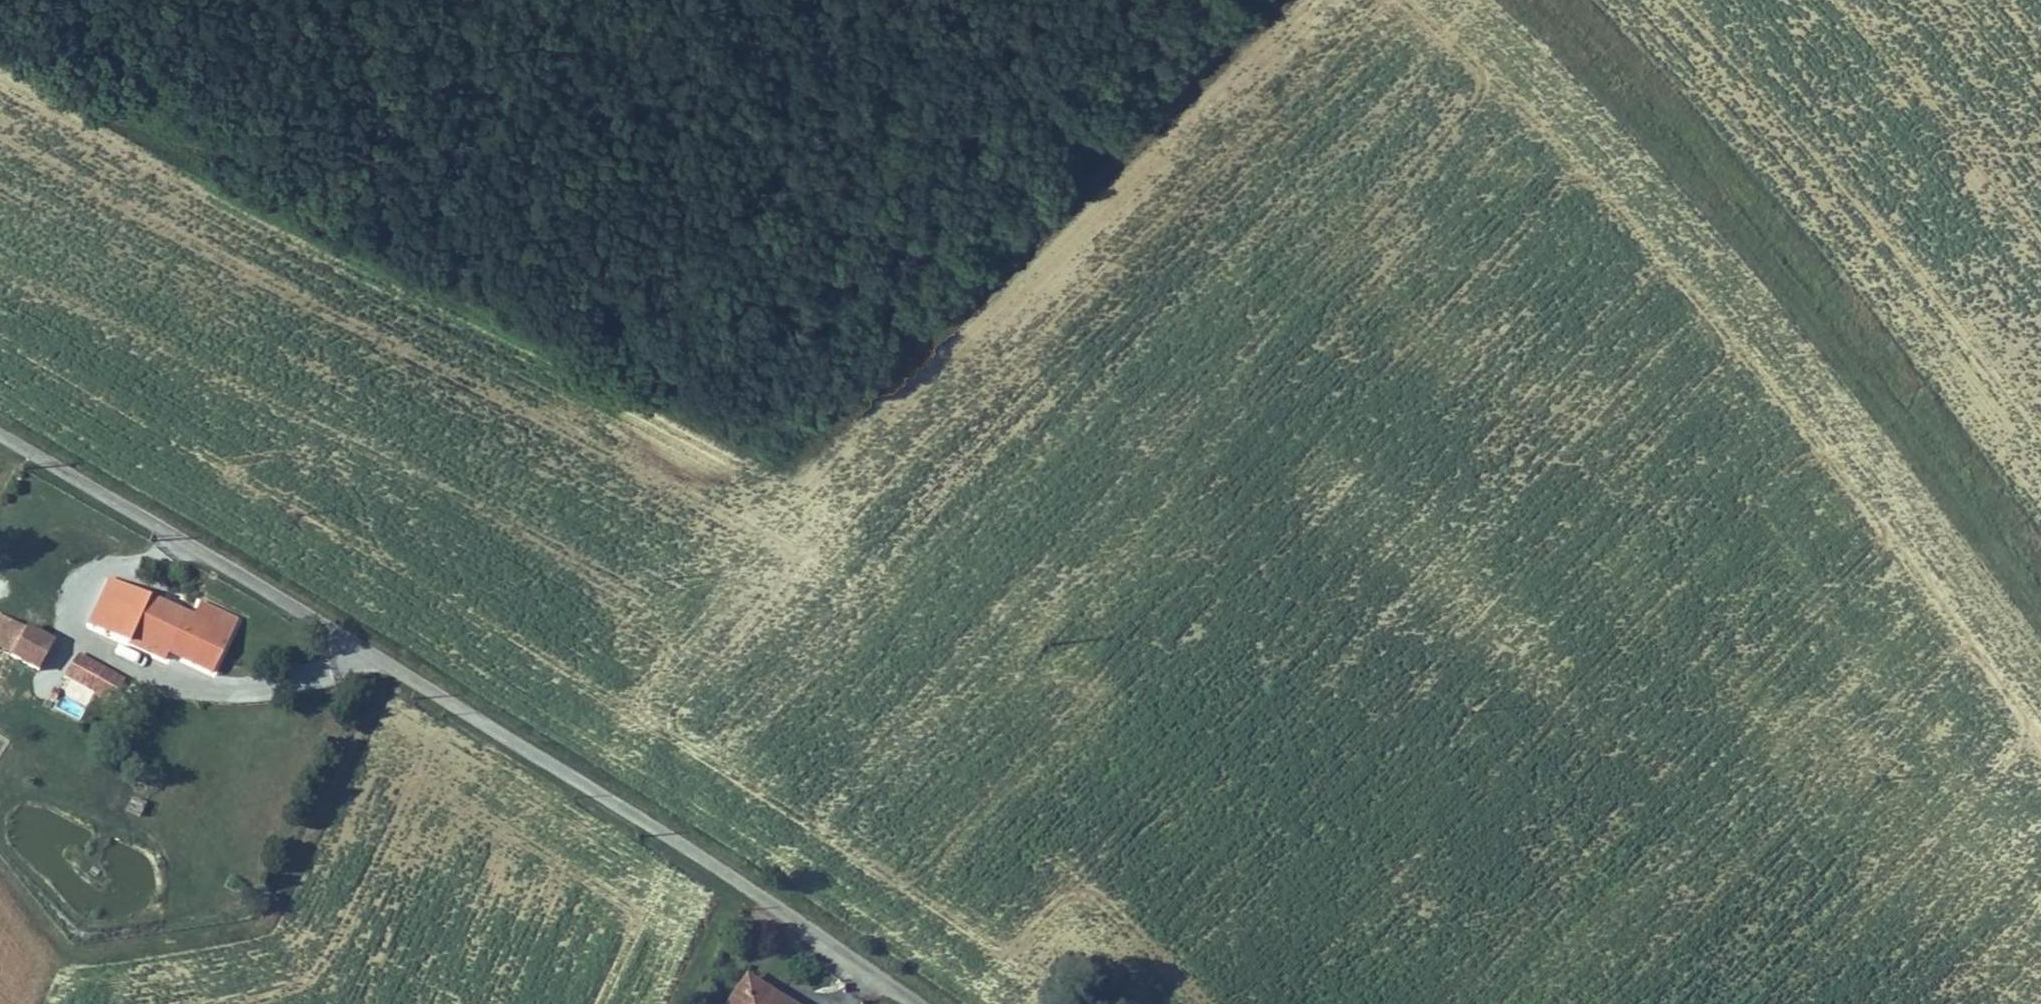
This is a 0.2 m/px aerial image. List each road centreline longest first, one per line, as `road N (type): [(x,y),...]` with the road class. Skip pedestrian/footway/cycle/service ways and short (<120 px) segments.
road 1 (unclassified): [(917,1003),(666,837),(0,434)]

